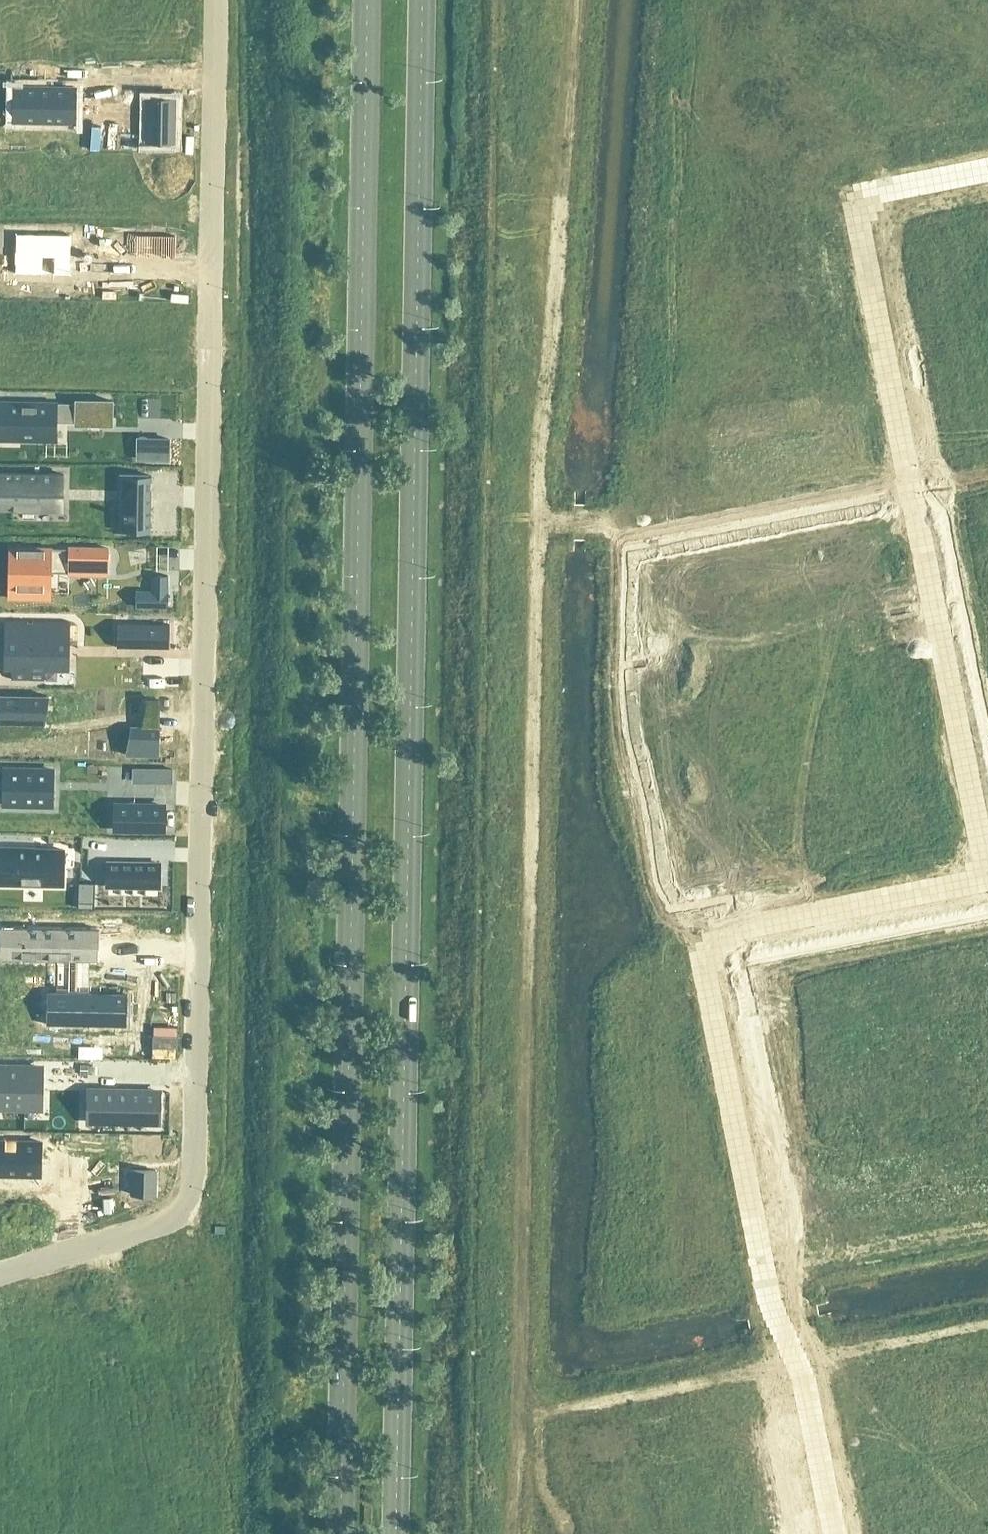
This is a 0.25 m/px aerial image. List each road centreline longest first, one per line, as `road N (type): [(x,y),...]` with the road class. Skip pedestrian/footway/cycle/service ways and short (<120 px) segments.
road 1 (primary): [(395,1533),(422,0)]
road 2 (primary): [(366,0),(340,1533)]
road 3 (unclassified): [(0,1274),(169,1223),(192,1200),(215,0)]
road 4 (residential): [(987,875),(874,205),(987,182)]
road 5 (residential): [(821,935),(726,954),(824,1533)]
road 6 (unclassified): [(766,685),(821,935)]
road 7 (residential): [(987,901),(821,935)]

